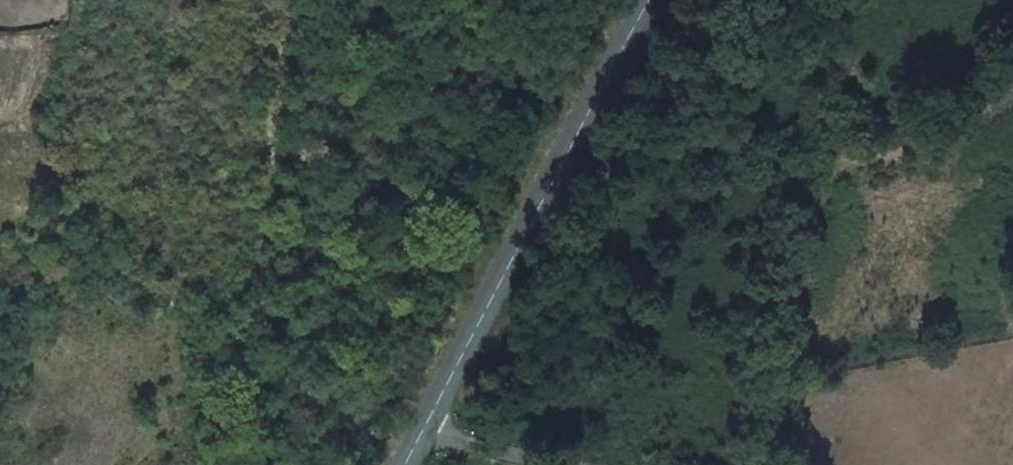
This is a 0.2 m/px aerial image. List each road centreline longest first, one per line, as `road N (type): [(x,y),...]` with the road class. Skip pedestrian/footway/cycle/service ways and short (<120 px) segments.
road 1 (tertiary): [(647,0),(420,434)]
road 2 (track): [(259,464),(260,0)]
road 3 (unclassified): [(420,434),(561,464)]

